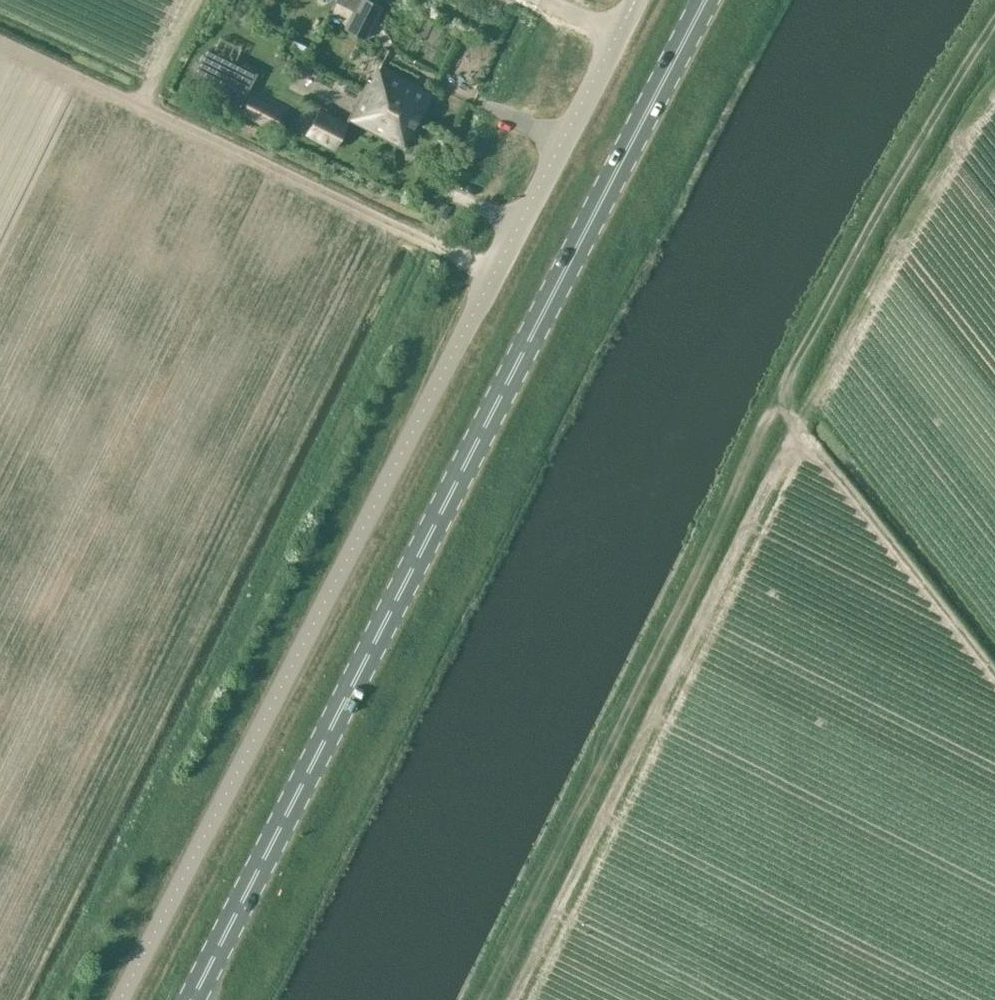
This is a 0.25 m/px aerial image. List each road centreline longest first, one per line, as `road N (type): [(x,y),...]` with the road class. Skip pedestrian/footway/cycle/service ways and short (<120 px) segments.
road 1 (unclassified): [(635,0),(119,999)]
road 2 (primary): [(192,999),(705,0)]
road 3 (track): [(994,21),(785,387),(480,999)]
road 4 (track): [(493,274),(0,45)]
road 5 (track): [(994,679),(776,403)]

